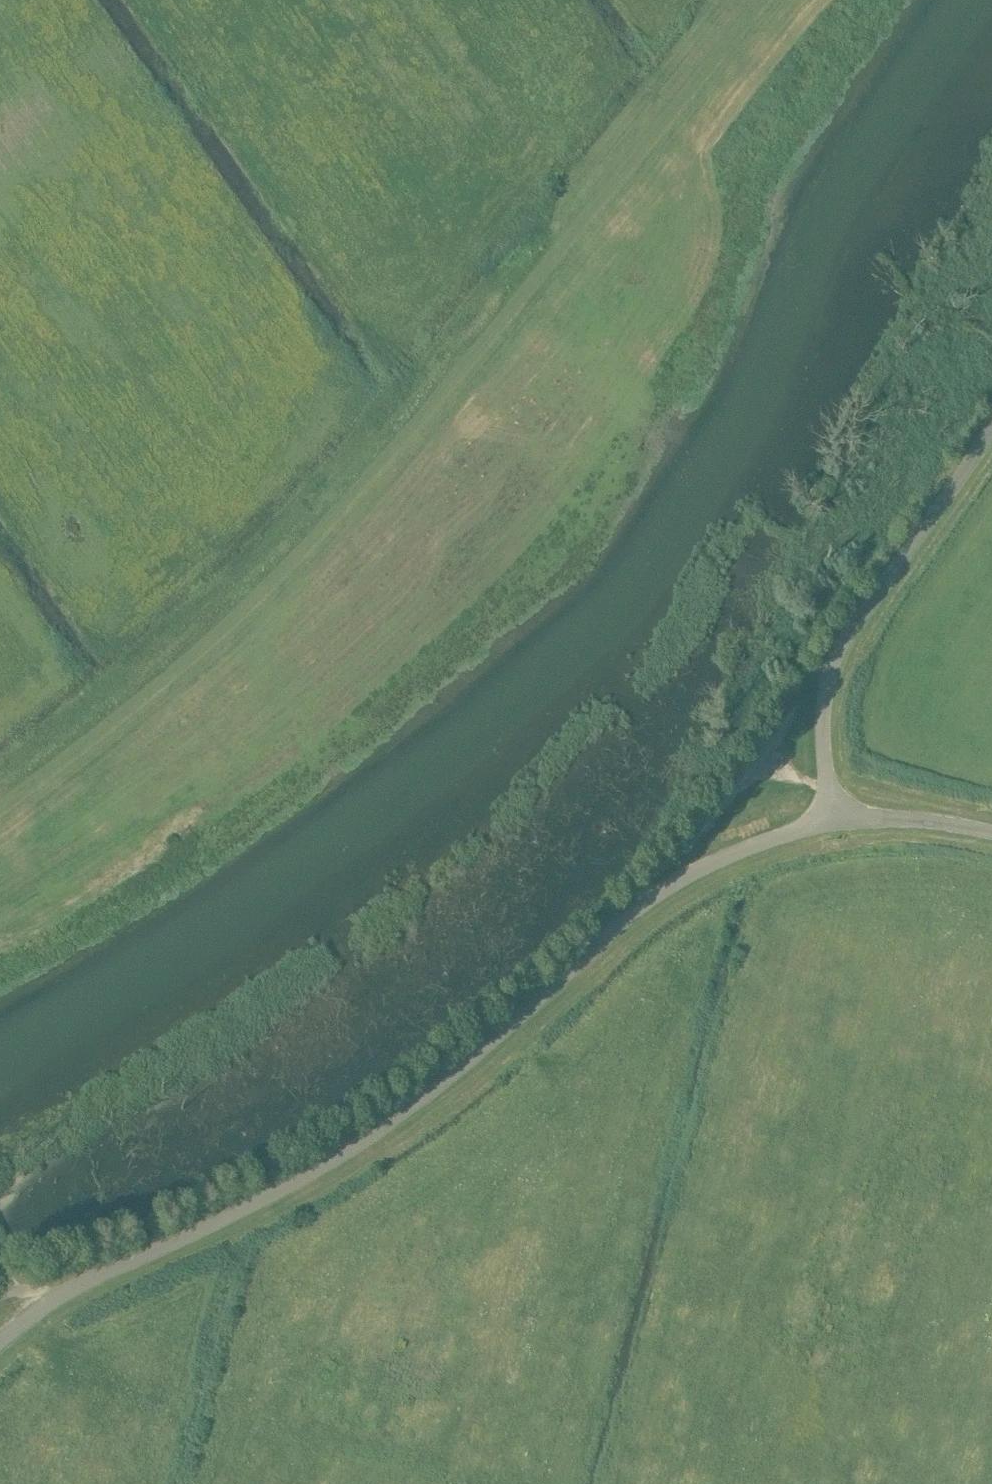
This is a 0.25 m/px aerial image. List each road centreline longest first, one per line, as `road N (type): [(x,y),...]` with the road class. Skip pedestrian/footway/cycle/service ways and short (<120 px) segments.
road 1 (unclassified): [(0,1350),(45,1316),(420,1123),(511,1053),(659,907),(753,845),(838,824)]
road 2 (unclassified): [(838,824),(824,731),(841,672),(879,603),(991,442)]
road 3 (unclassified): [(838,824),(930,820),(991,829)]

